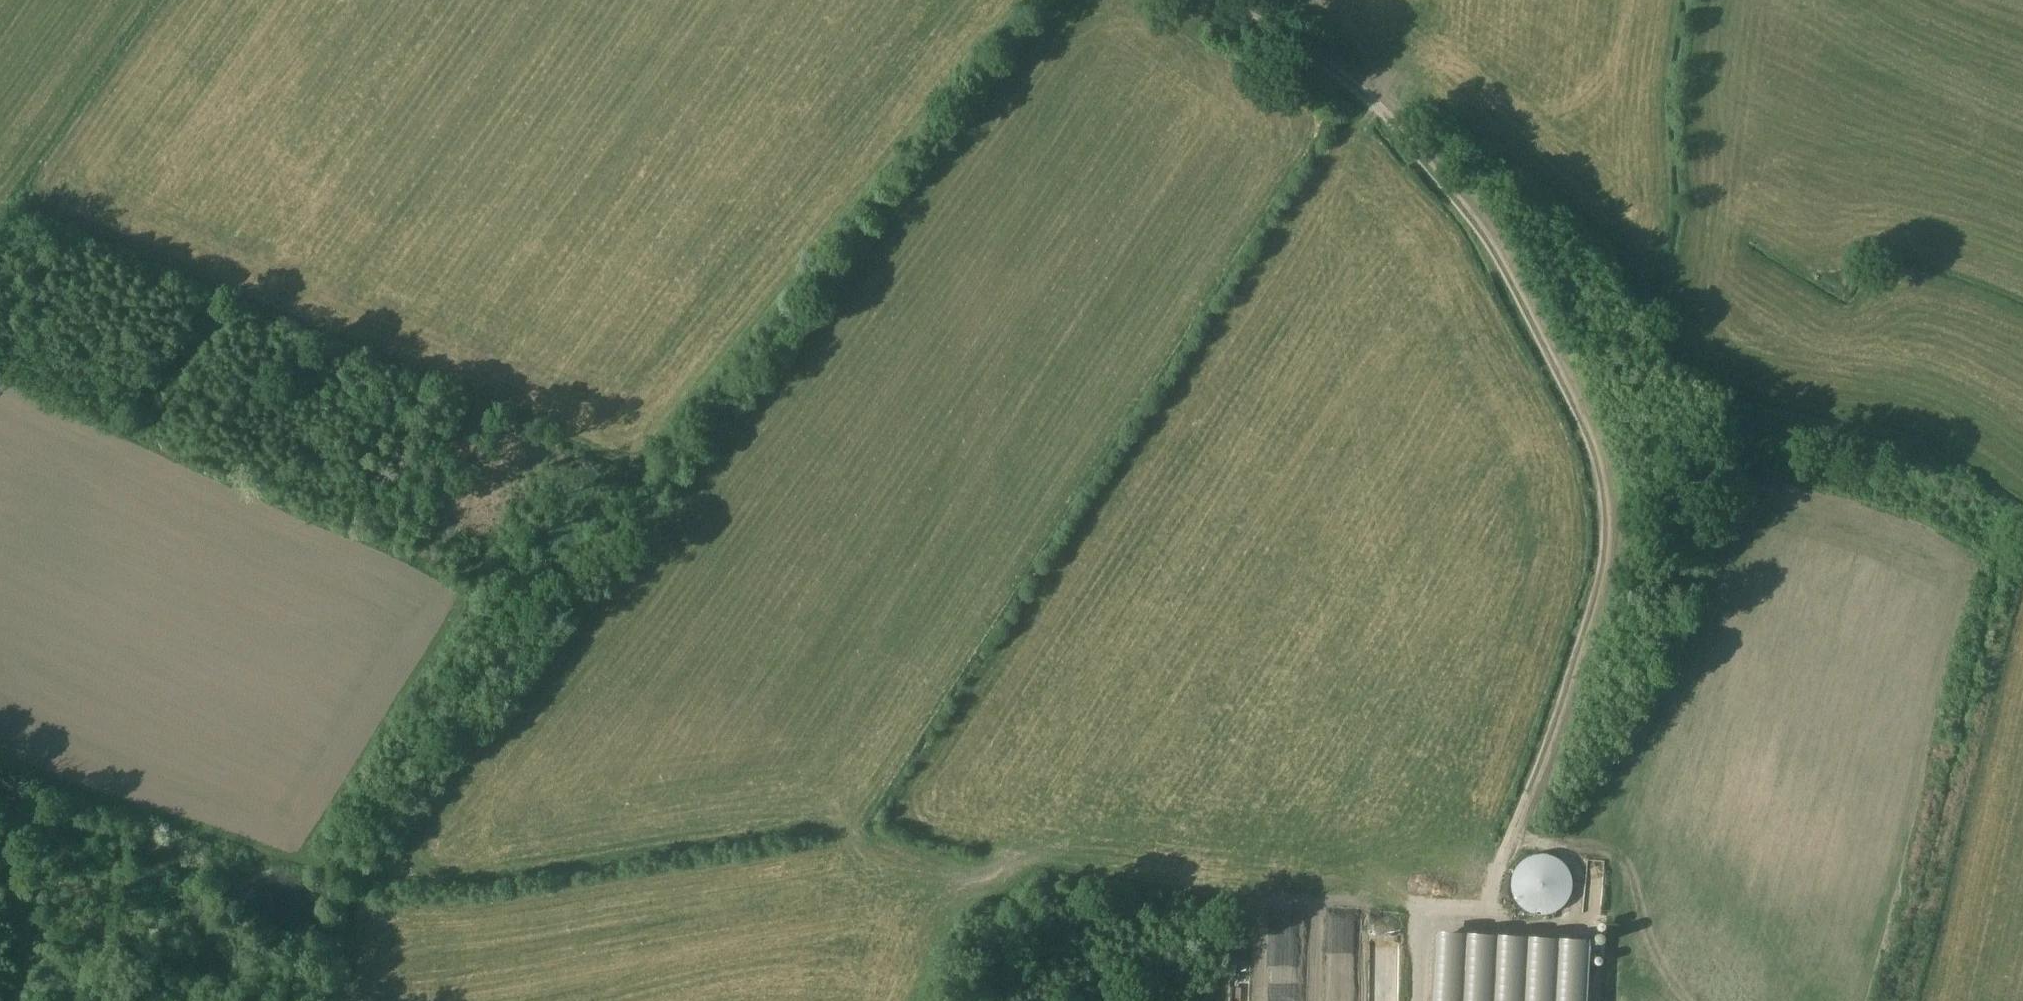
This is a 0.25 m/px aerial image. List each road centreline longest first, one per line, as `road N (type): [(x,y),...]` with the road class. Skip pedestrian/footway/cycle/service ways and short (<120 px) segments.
road 1 (track): [(1220,0),(1390,112),(1500,250),(1606,470),(1606,574),(1505,864)]

